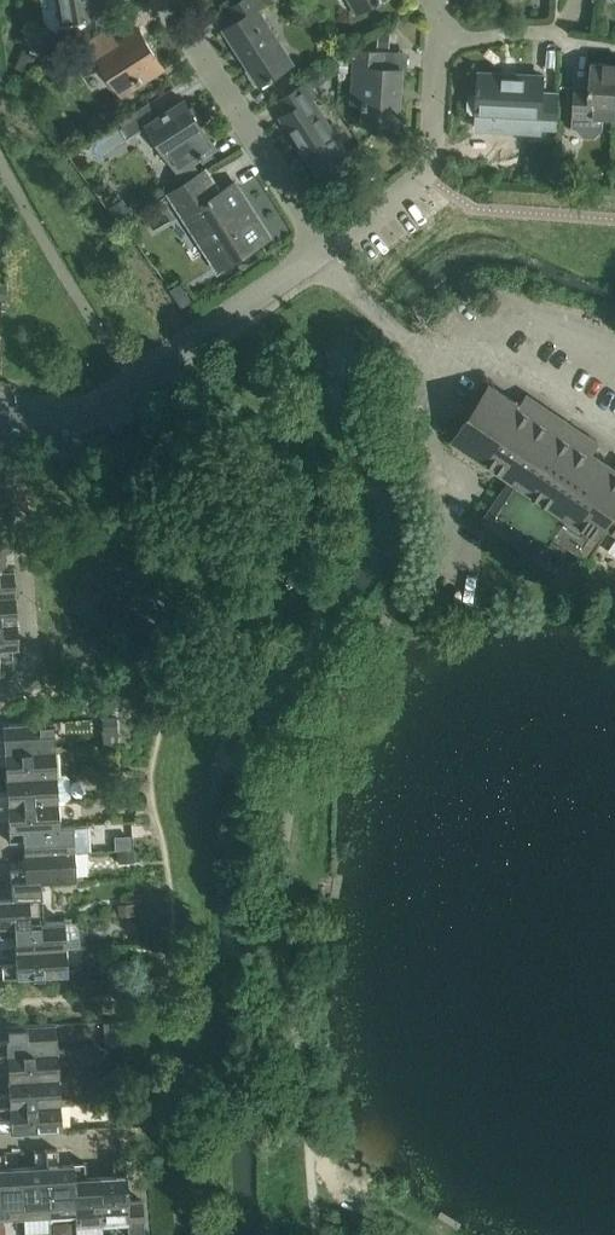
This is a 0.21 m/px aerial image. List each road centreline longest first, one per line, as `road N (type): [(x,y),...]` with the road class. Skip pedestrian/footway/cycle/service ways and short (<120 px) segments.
road 1 (residential): [(0,409),(62,413),(131,383),(327,250)]
road 2 (residential): [(165,0),(327,250)]
road 3 (residential): [(327,250),(428,176),(448,35)]

